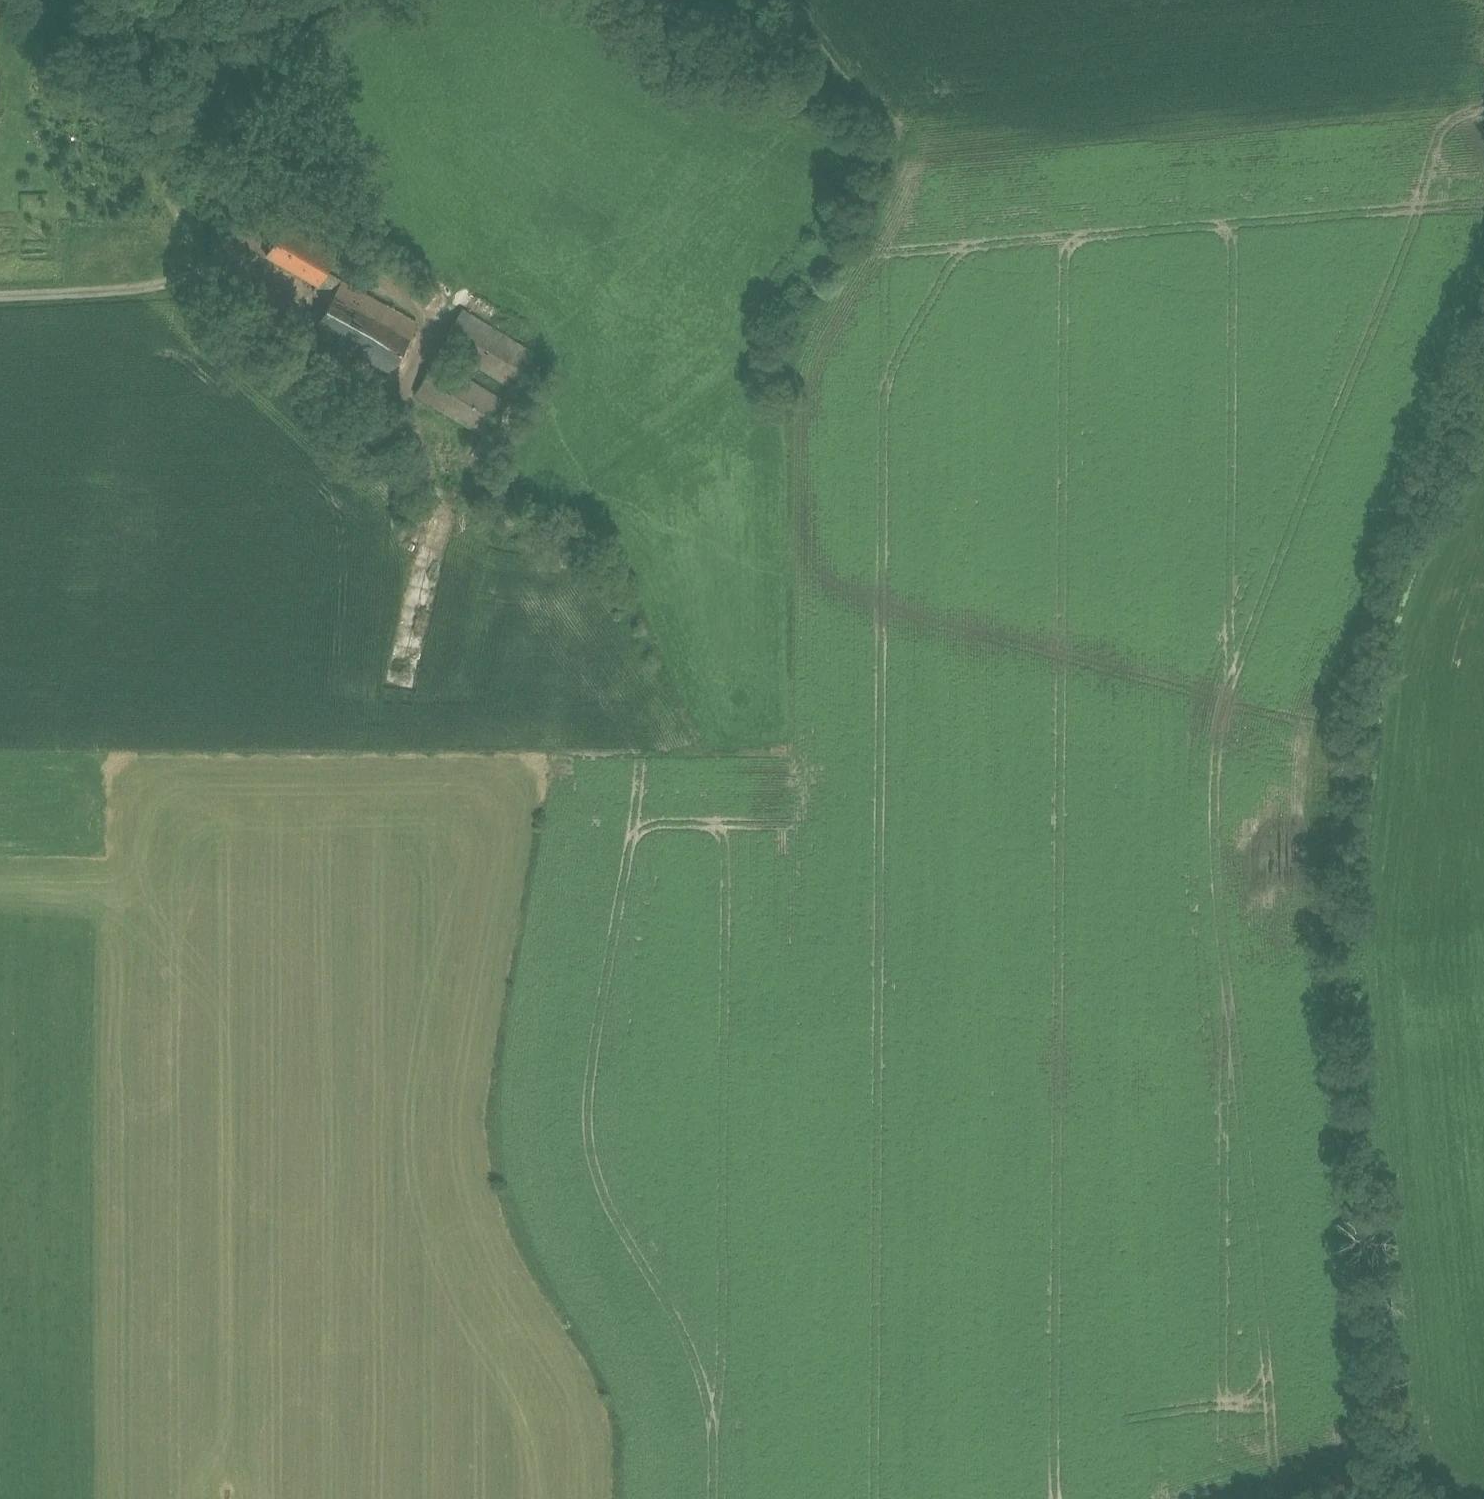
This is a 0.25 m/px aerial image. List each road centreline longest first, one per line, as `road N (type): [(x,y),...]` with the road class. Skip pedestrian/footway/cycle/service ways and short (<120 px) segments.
road 1 (unclassified): [(0,299),(174,286)]

